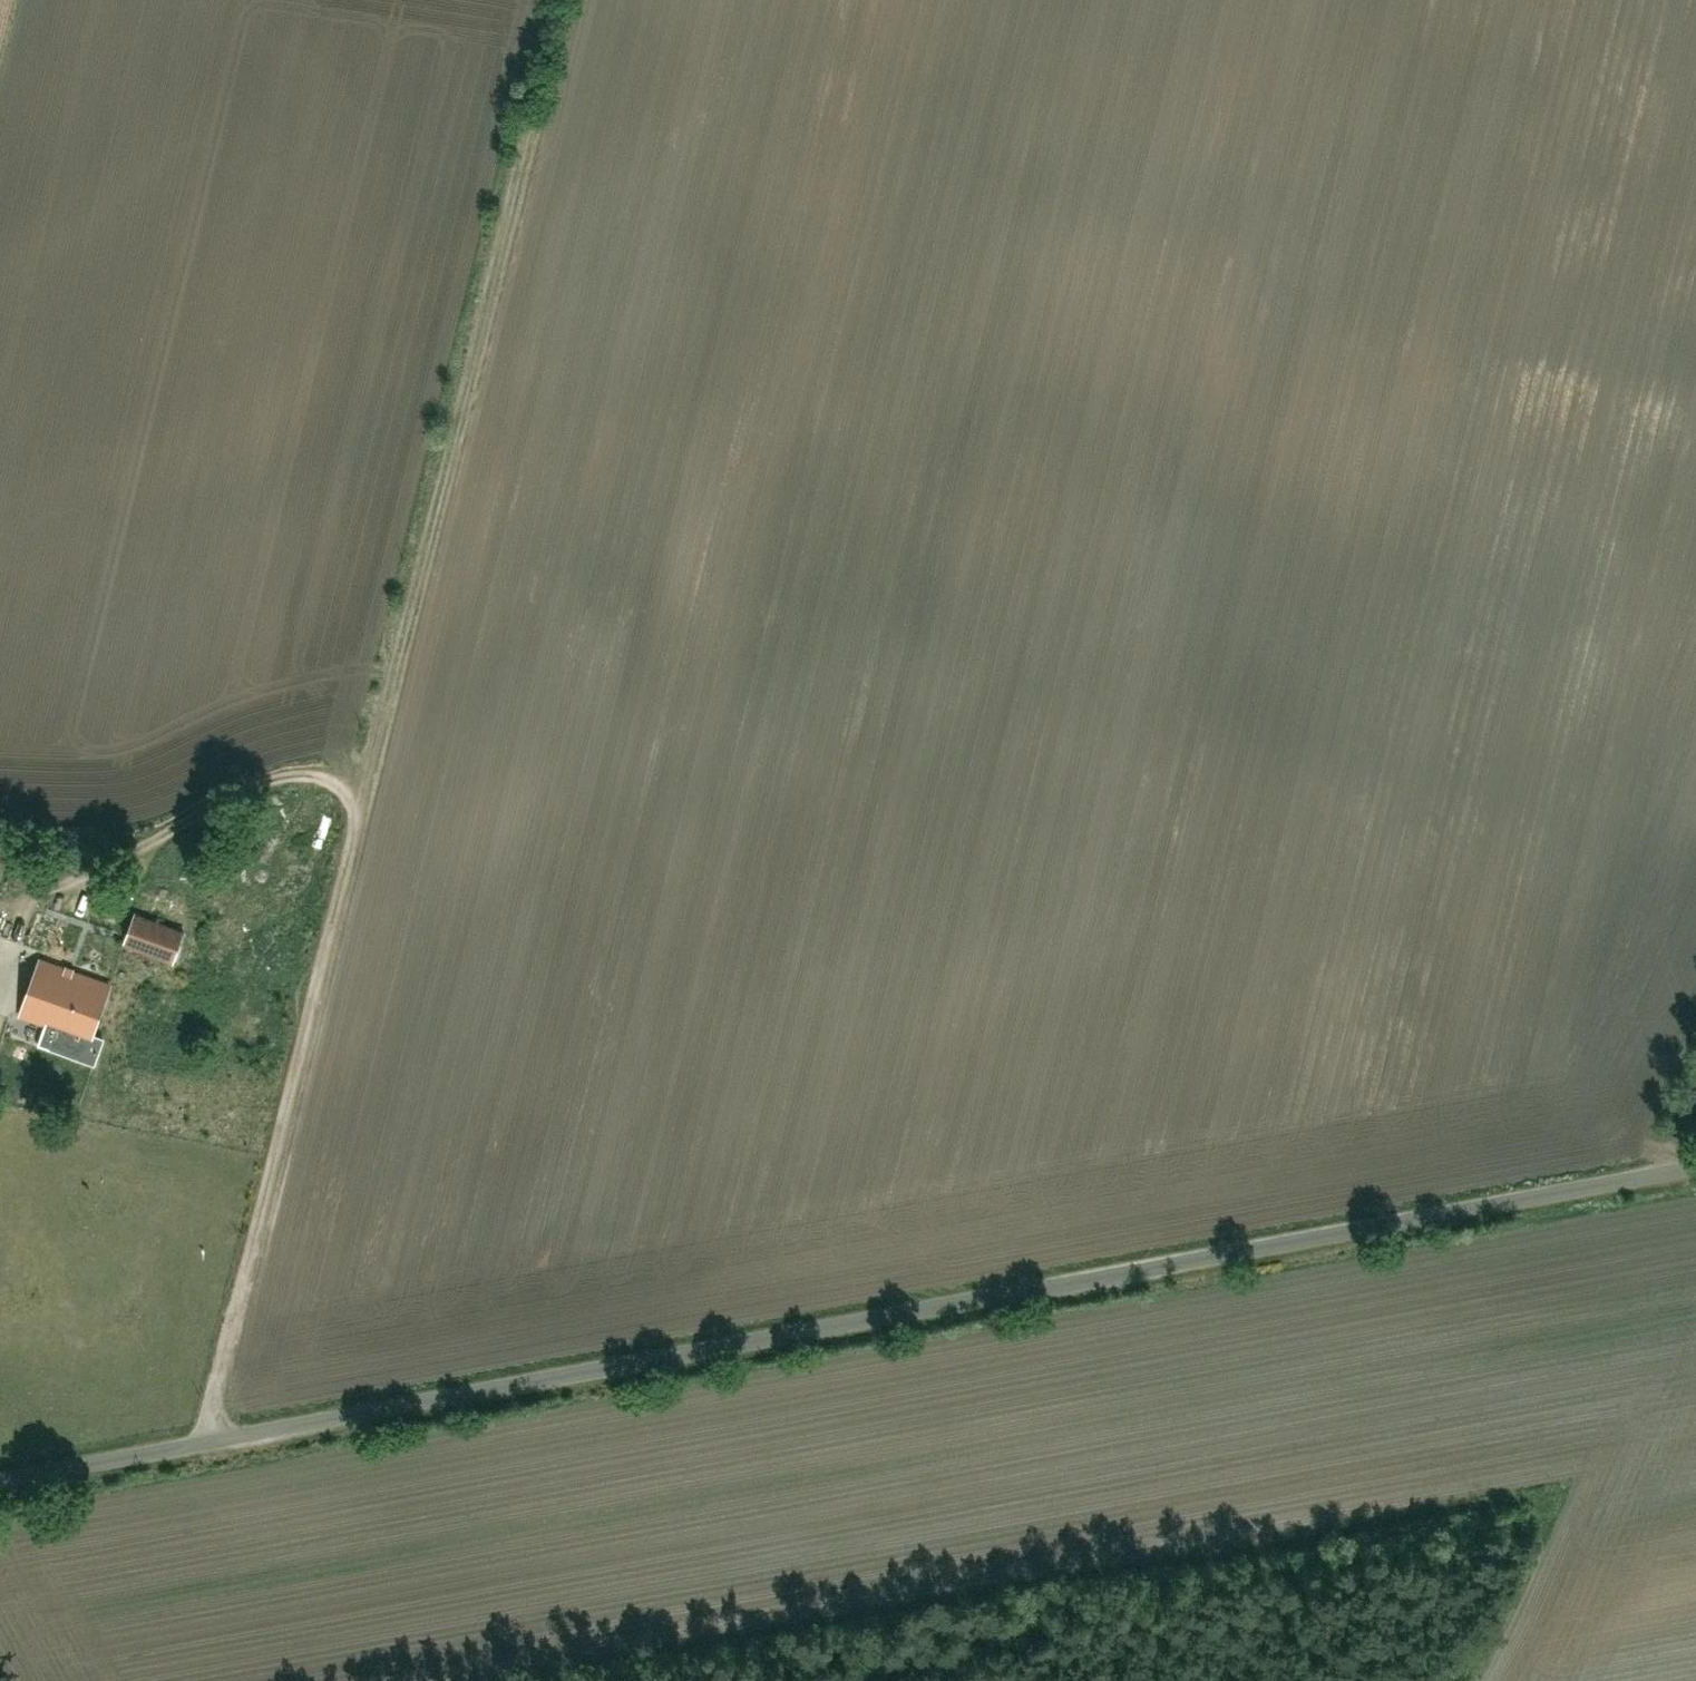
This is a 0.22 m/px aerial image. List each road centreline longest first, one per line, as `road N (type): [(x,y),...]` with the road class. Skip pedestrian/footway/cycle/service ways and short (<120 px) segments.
road 1 (residential): [(0,1488),(1695,1172)]
road 2 (track): [(553,0),(204,1448)]

